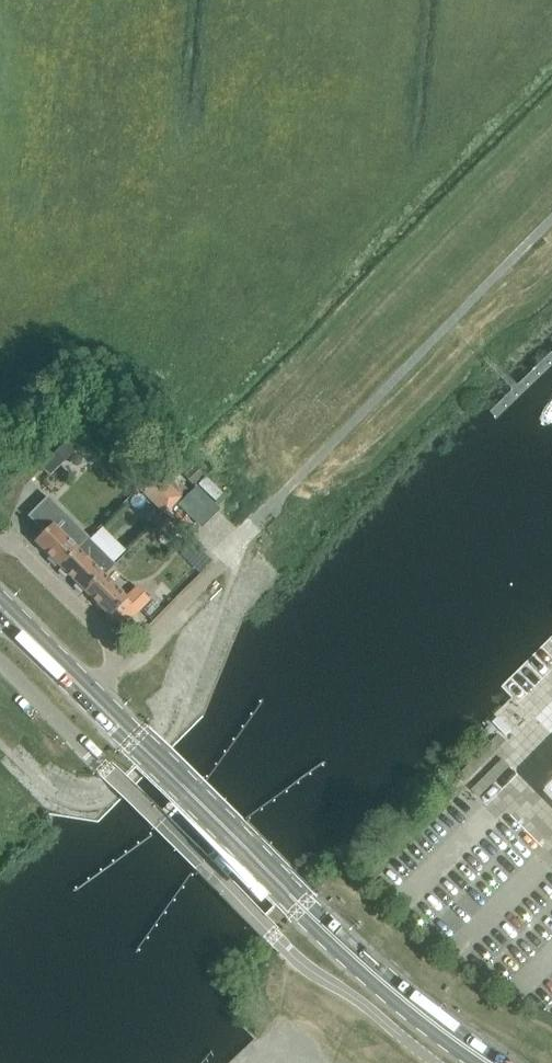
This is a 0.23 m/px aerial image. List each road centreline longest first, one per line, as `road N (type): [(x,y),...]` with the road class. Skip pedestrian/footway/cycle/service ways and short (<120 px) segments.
road 1 (primary): [(489,1062),(331,935),(88,696)]
road 2 (residential): [(88,696),(109,673),(109,645),(21,551),(0,543)]
road 3 (primary): [(88,696),(0,609)]

